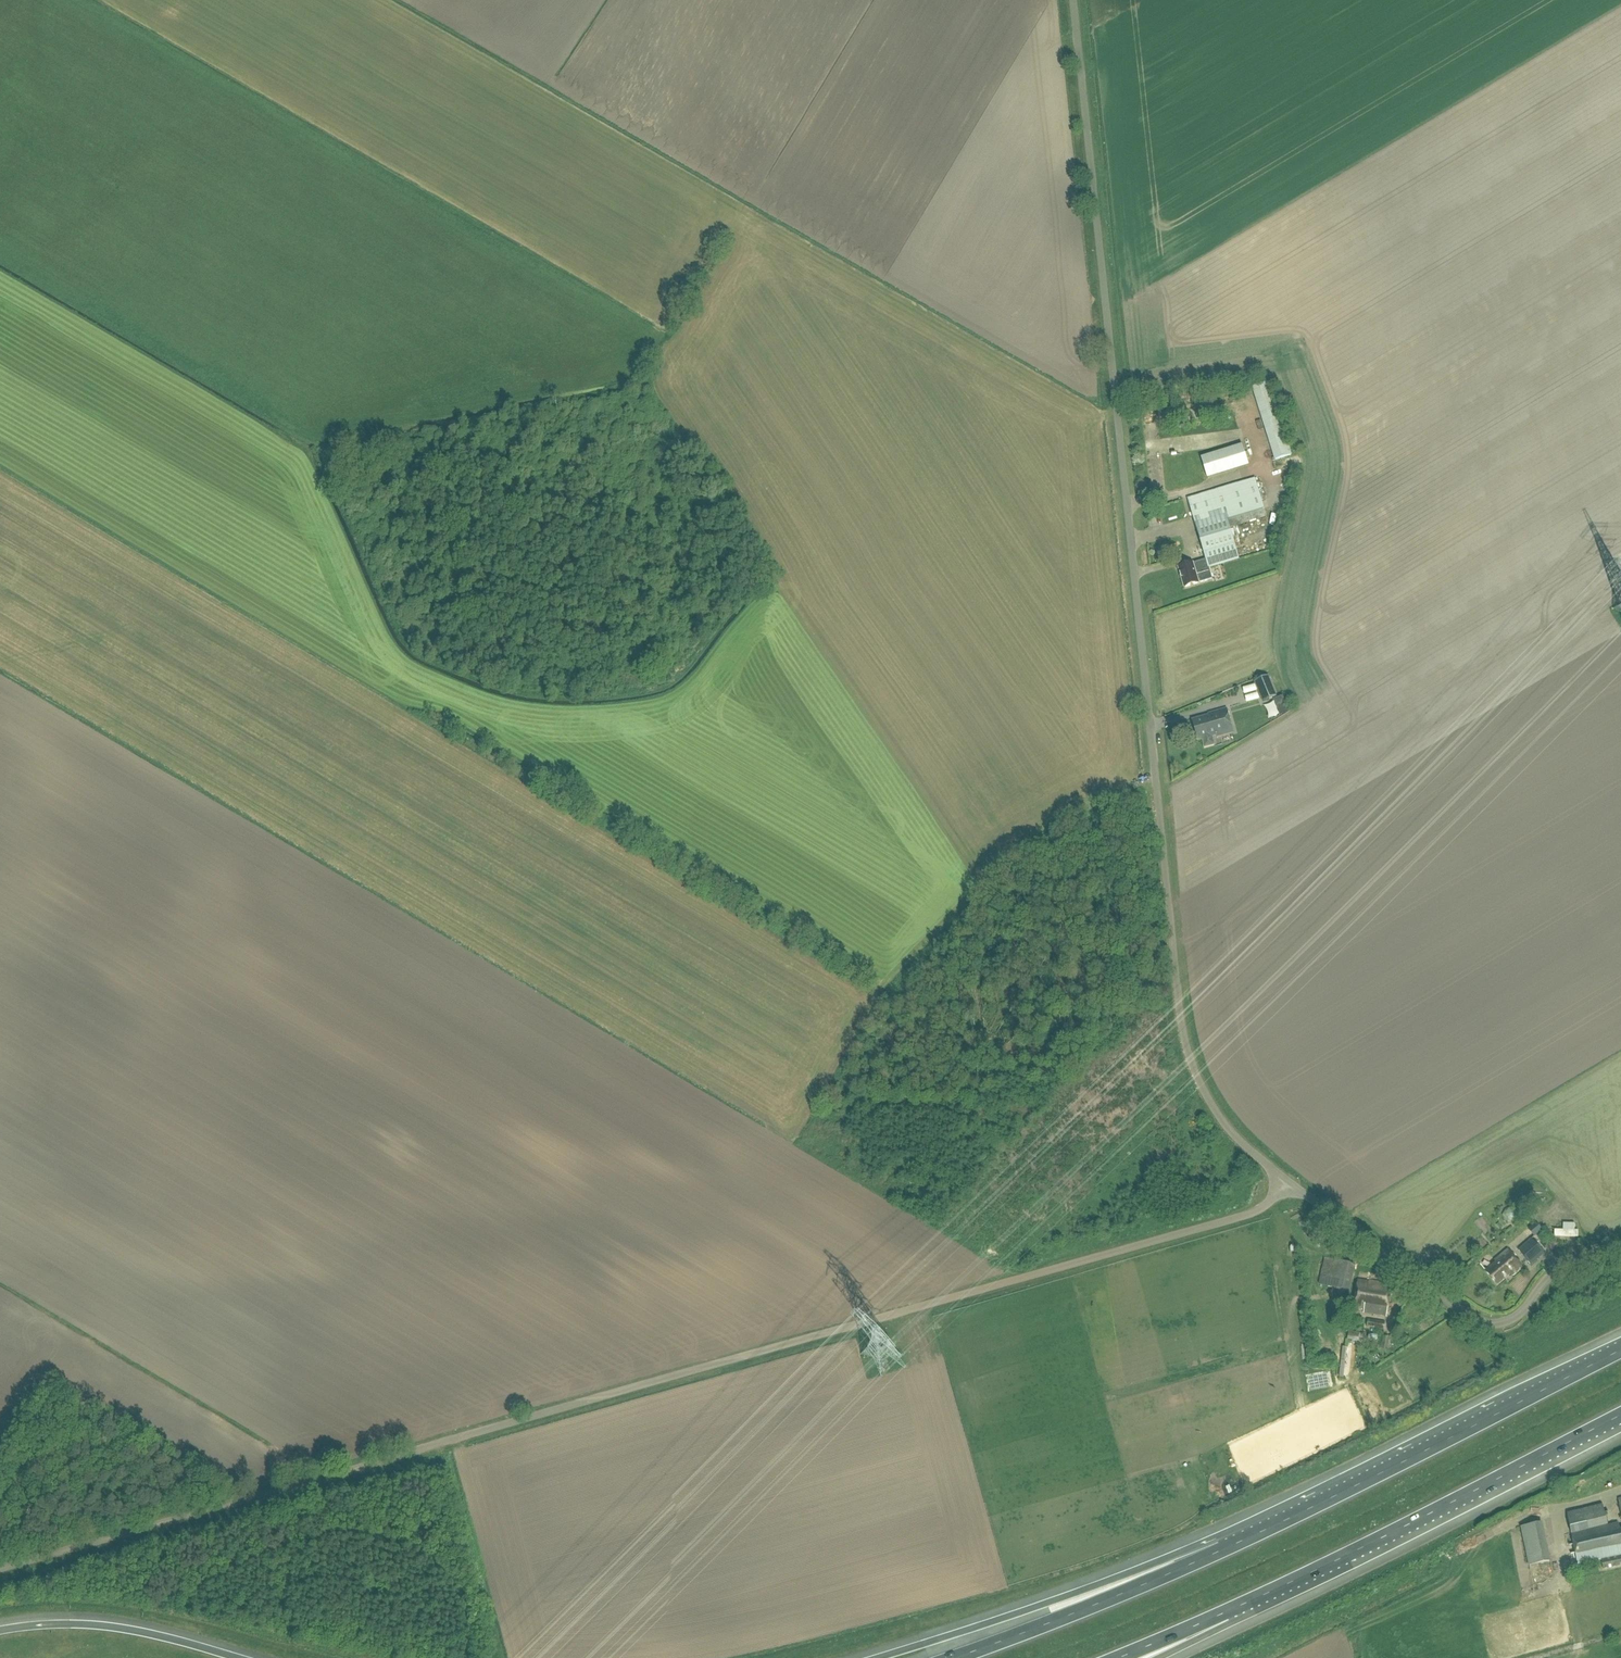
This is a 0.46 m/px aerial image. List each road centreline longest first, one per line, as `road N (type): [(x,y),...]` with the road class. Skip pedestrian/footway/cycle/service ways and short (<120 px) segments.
road 1 (unclassified): [(0,1568),(1243,1217),(1287,1181)]
road 2 (unclassified): [(1287,1181),(1217,1114),(1182,1024),(1073,0)]
road 3 (motorway): [(1620,1351),(1222,1550)]
road 4 (motorway): [(1226,1612),(1620,1416)]
road 5 (motorway): [(1222,1550),(876,1657)]
road 6 (motorway): [(1222,1550),(955,1657)]
road 7 (unclassified): [(1518,1316),(1473,1320),(1287,1181)]
road 8 (motorway): [(236,1657),(106,1627),(0,1631)]
road 9 (unclassified): [(1518,1316),(1556,1270),(1620,1245)]

